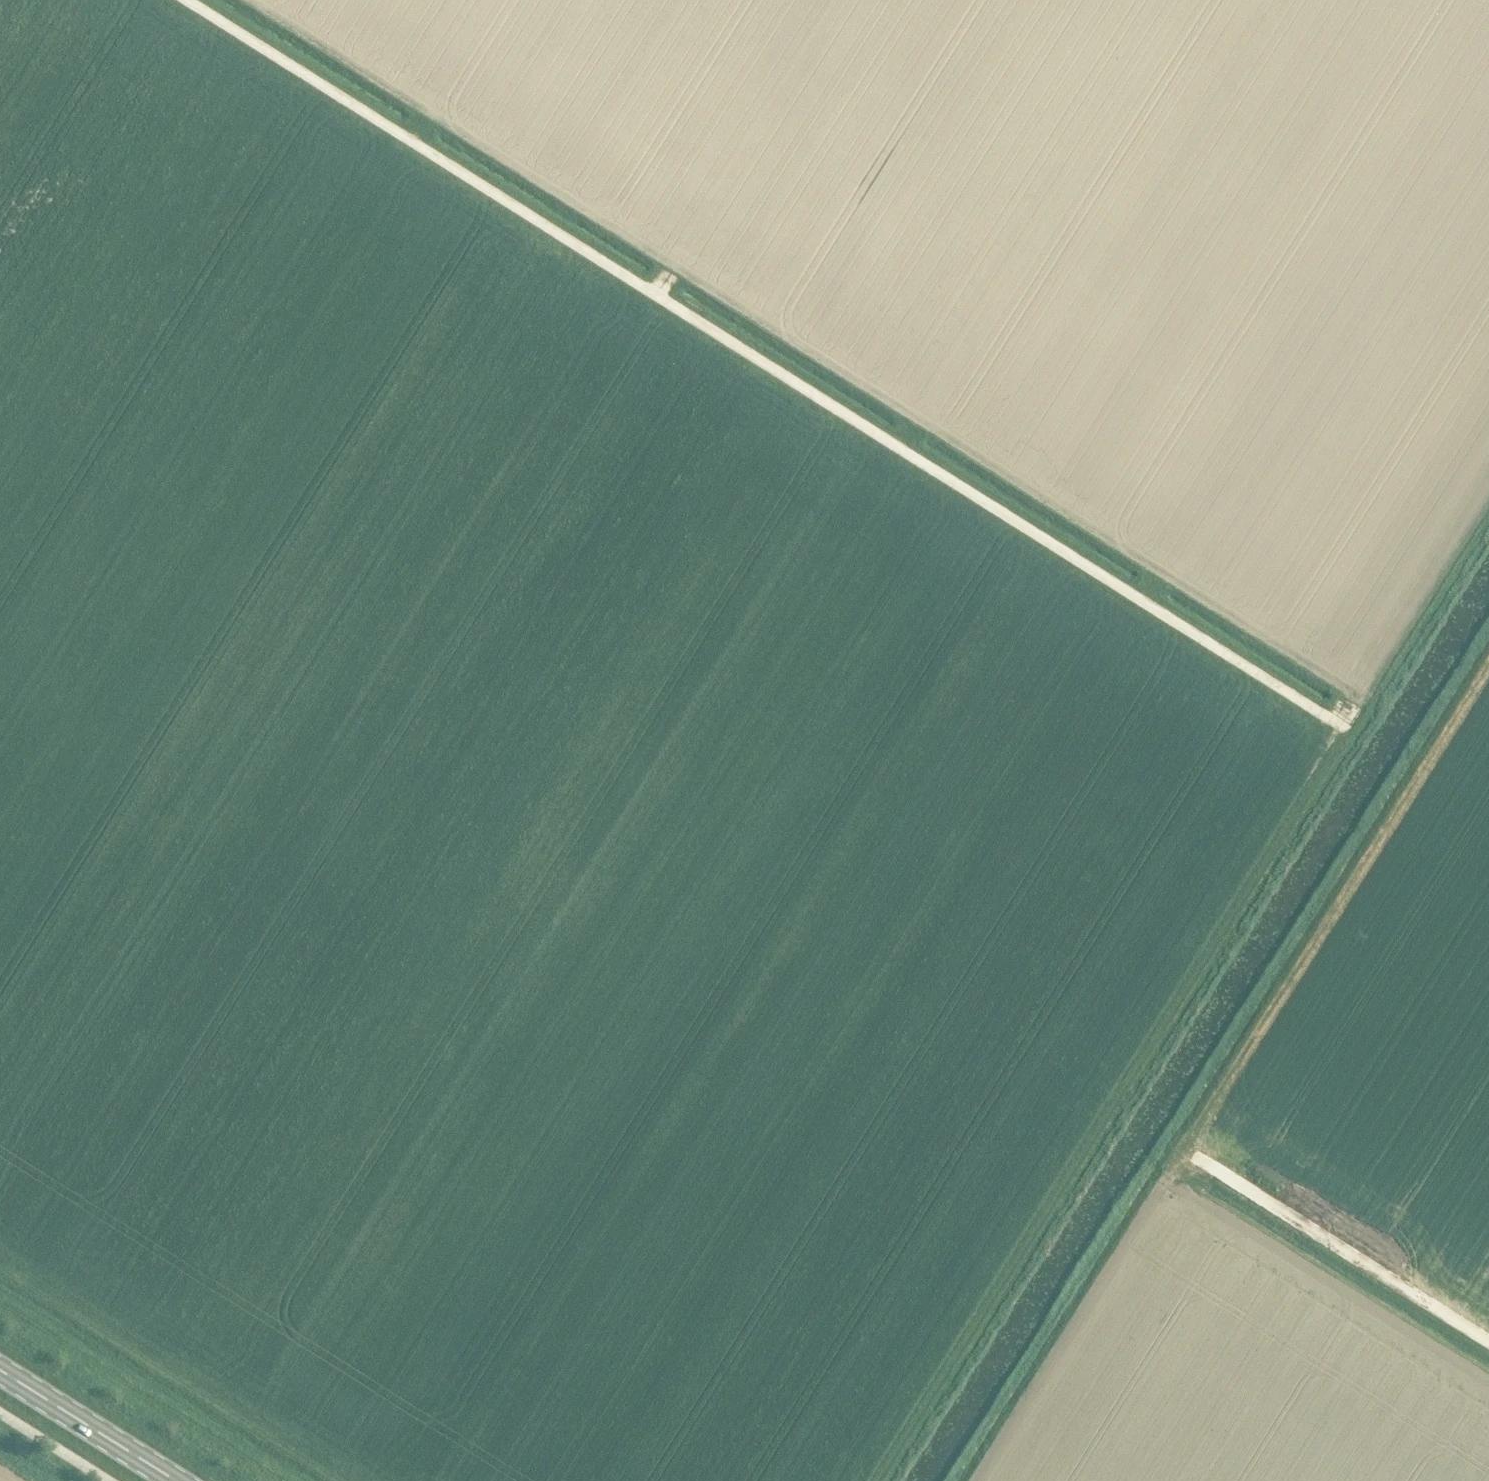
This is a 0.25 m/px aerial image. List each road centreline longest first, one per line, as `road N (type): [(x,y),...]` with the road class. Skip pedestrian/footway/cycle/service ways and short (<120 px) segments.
road 1 (primary): [(172,1480),(0,1372)]

